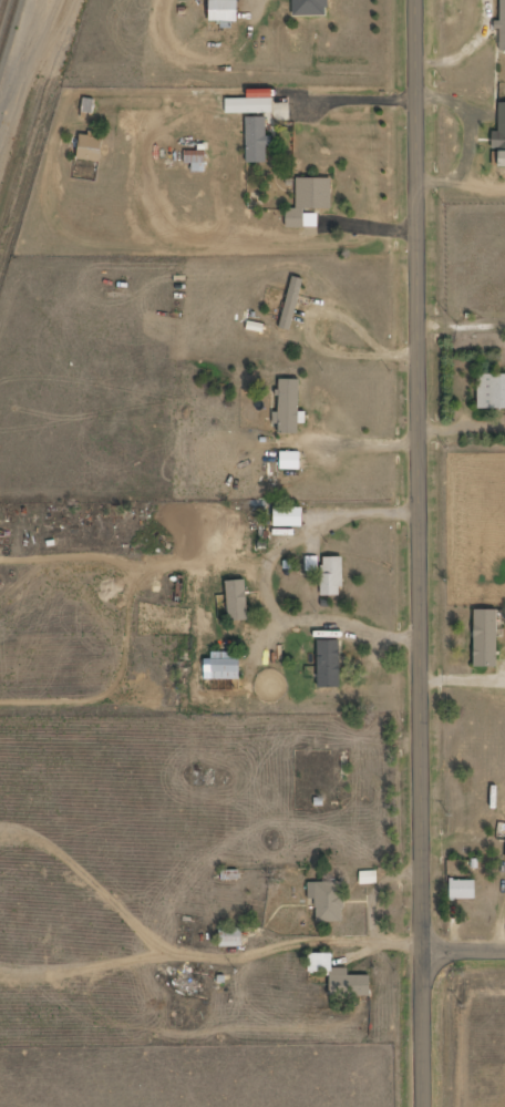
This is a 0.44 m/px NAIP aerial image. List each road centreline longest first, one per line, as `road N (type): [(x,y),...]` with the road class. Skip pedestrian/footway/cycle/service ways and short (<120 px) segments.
road 1 (residential): [(424,1106),(416,0)]

